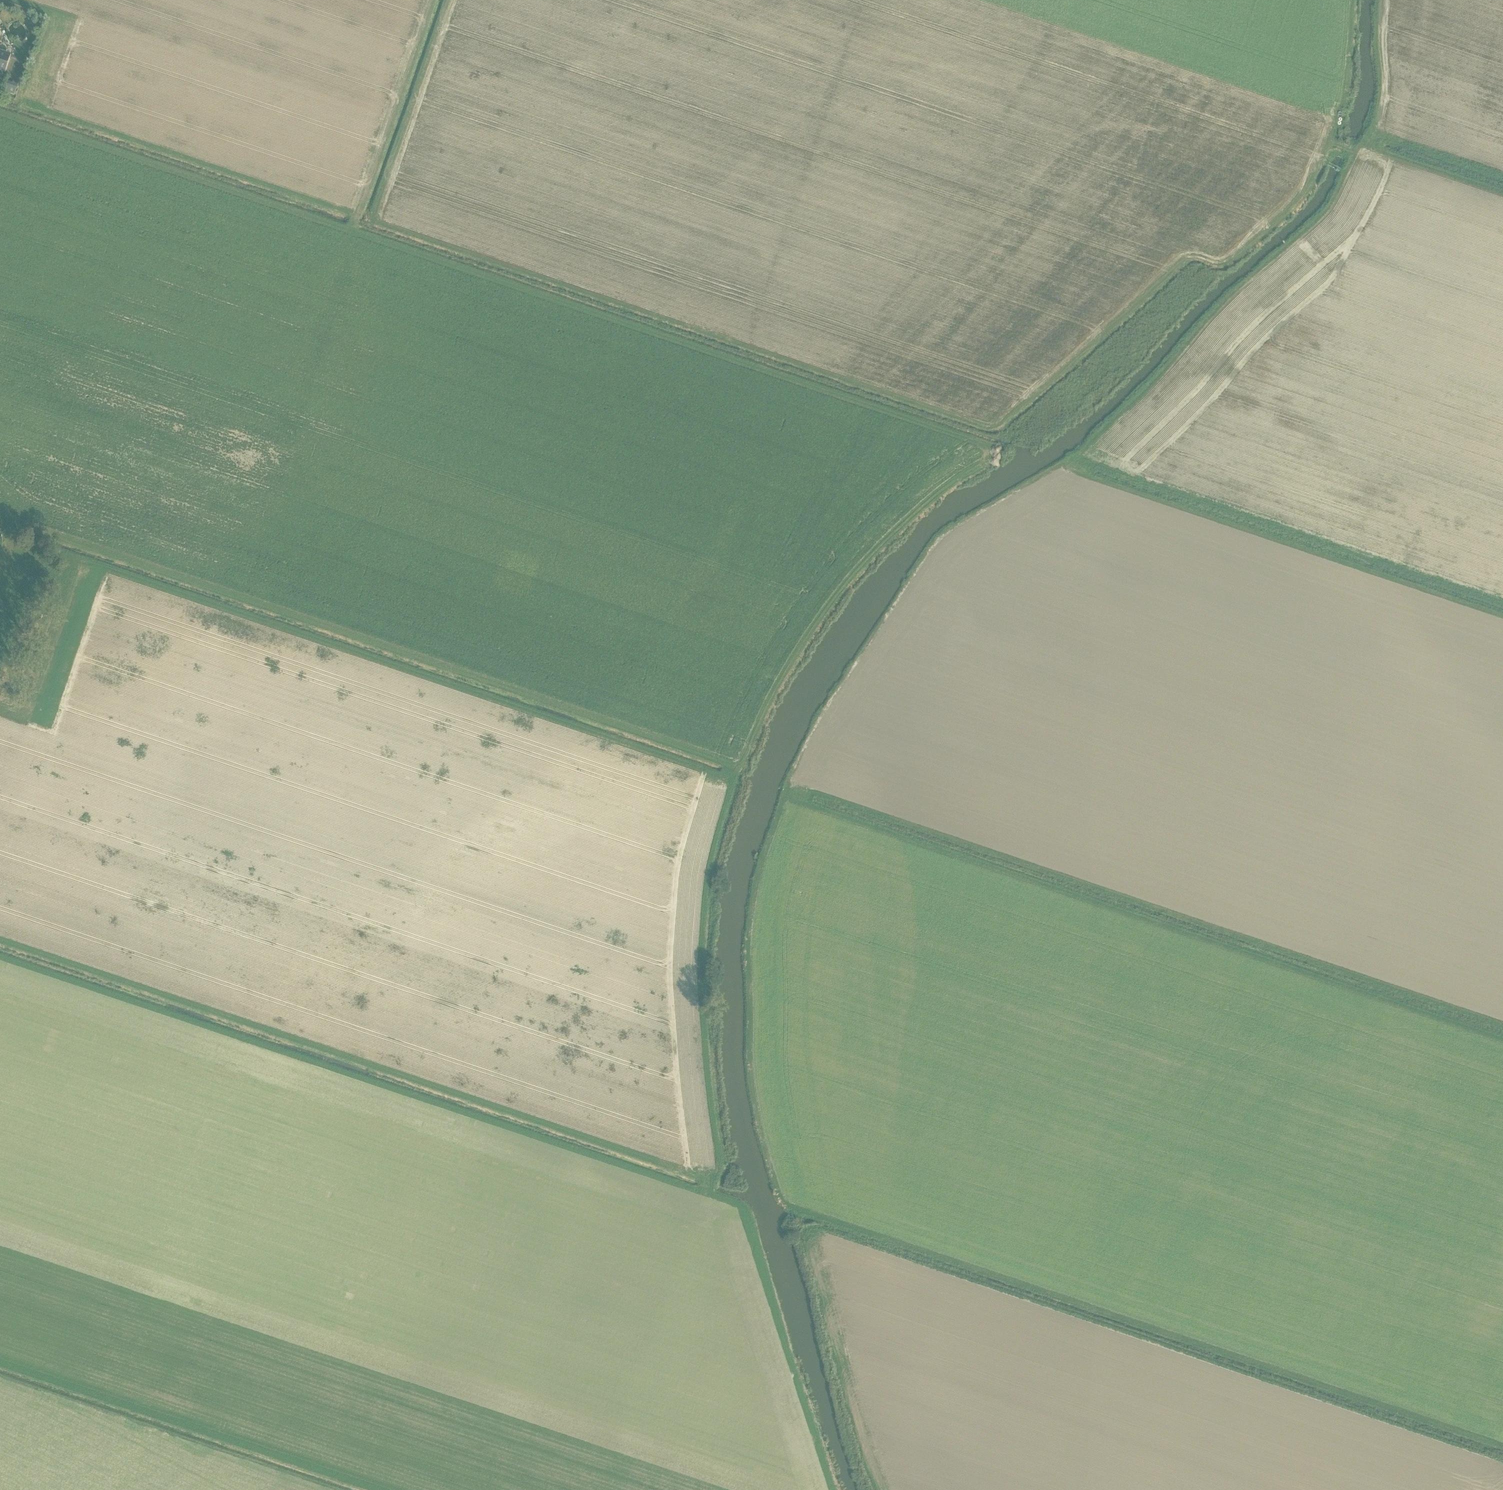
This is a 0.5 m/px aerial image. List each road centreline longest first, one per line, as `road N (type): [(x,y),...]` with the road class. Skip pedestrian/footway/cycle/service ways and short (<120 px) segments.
road 1 (track): [(1313,108),(1332,116),(1332,141),(1343,149),(1502,199)]

